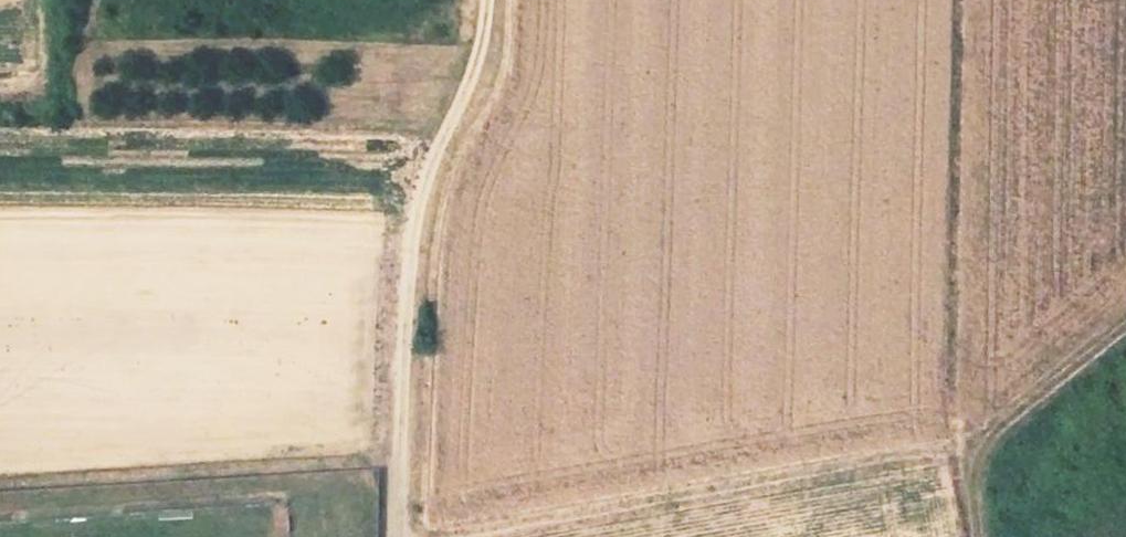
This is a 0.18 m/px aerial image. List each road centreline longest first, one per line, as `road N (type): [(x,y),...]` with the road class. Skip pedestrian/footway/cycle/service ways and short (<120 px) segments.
road 1 (track): [(404,536),(420,219),(475,79),(493,0)]

